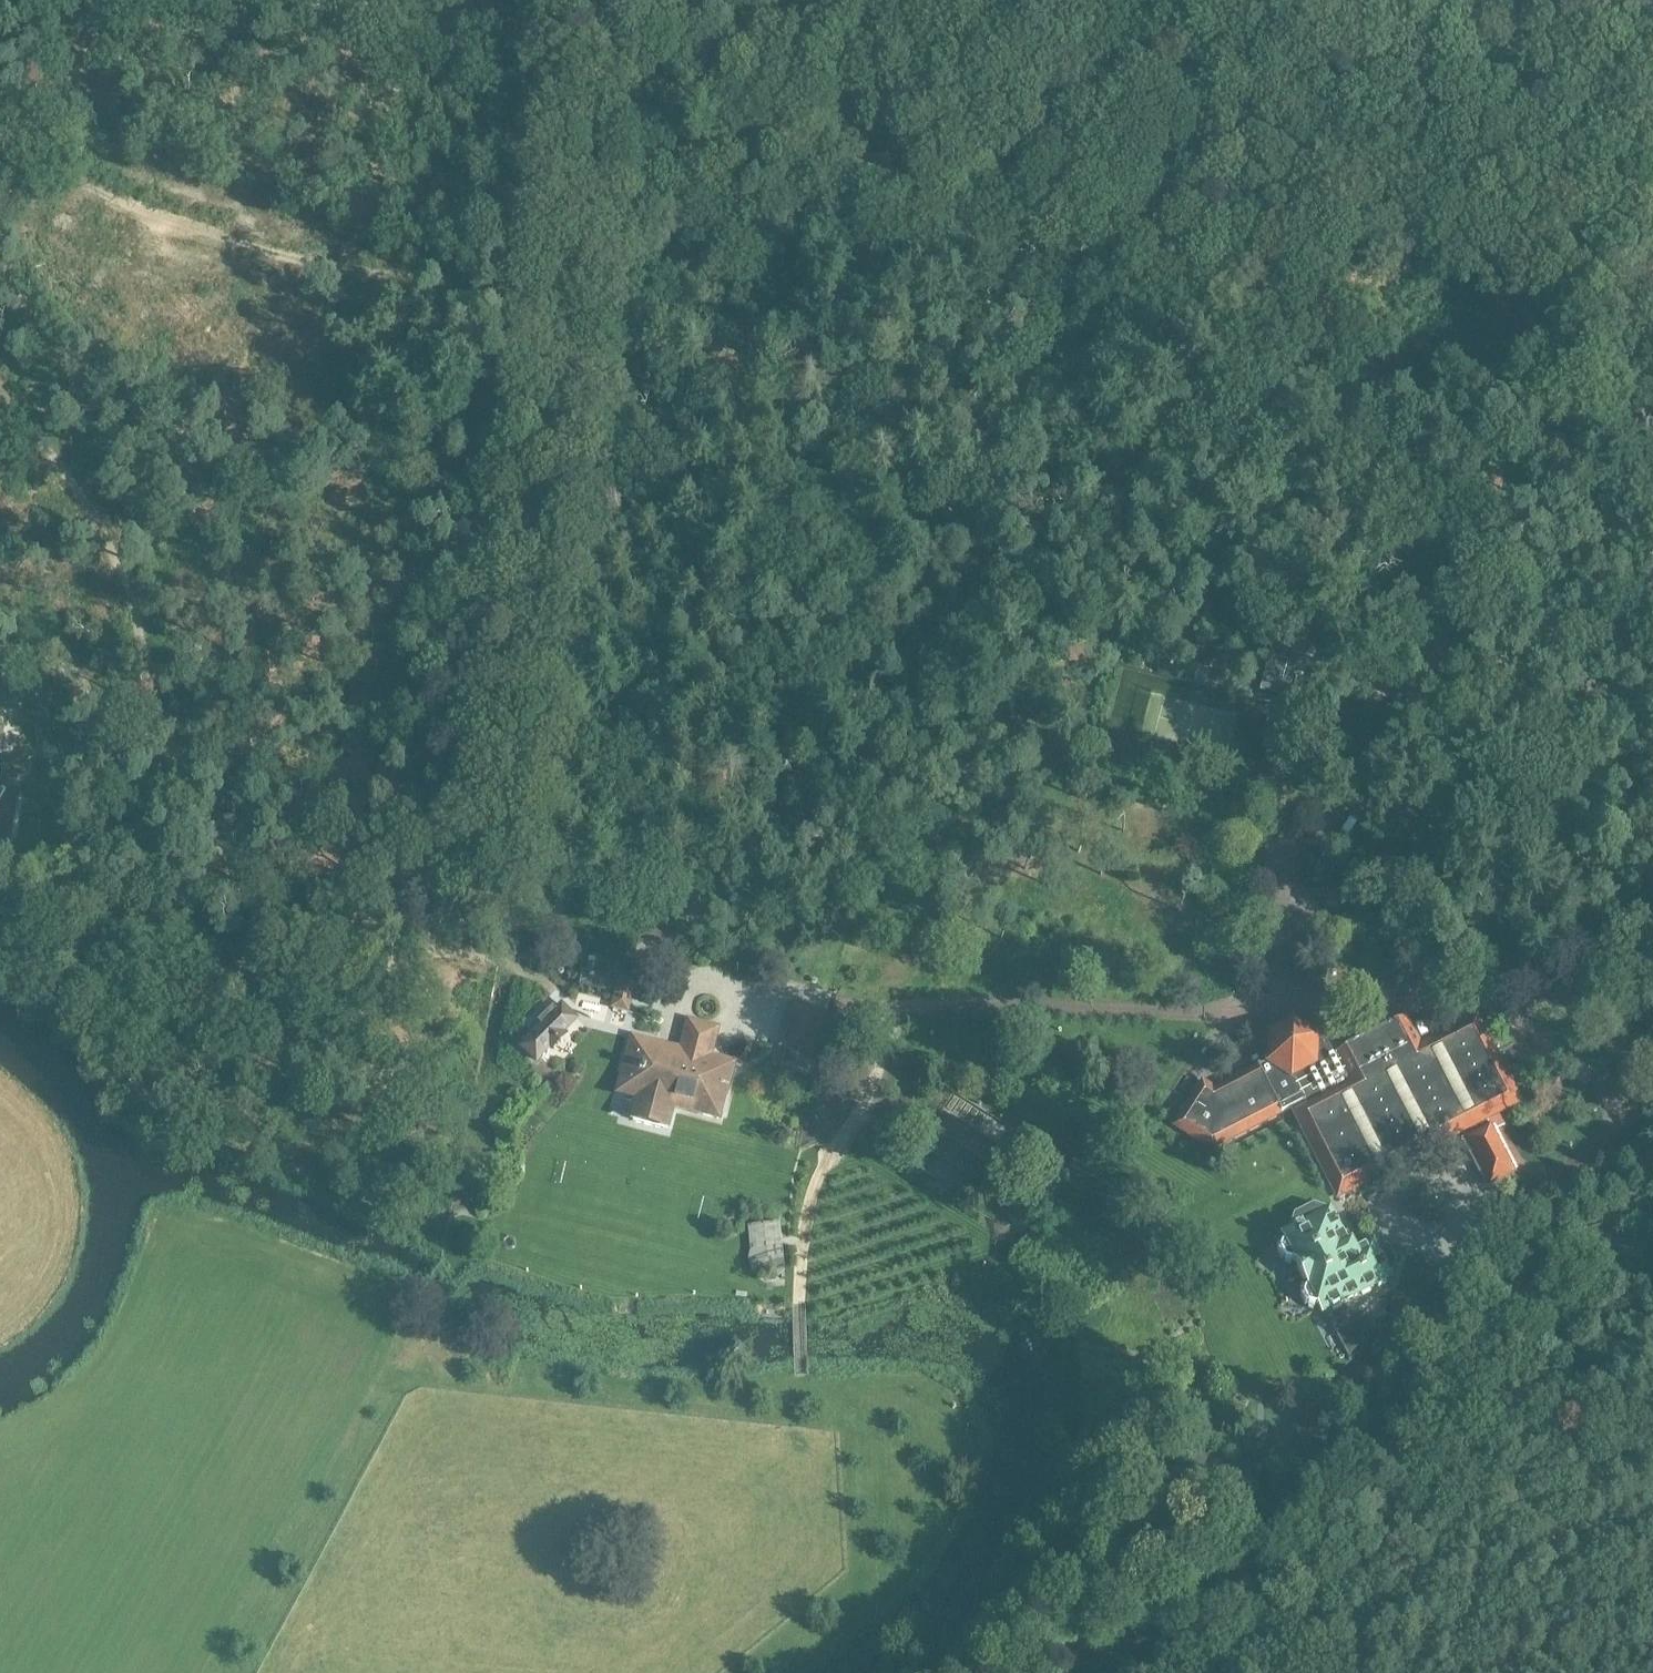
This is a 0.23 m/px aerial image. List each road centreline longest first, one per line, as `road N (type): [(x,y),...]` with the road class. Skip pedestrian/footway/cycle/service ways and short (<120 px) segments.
road 1 (track): [(779,1672),(846,1622),(903,1558),(916,1476),(905,1441),(859,1412),(800,1402),(808,1206),(882,1061),(889,1003),(702,972),(668,1034),(642,1032)]
road 2 (track): [(889,1003),(1235,1013),(1303,994),(1274,783)]
road 3 (track): [(1303,994),(1485,997),(1619,1108)]

